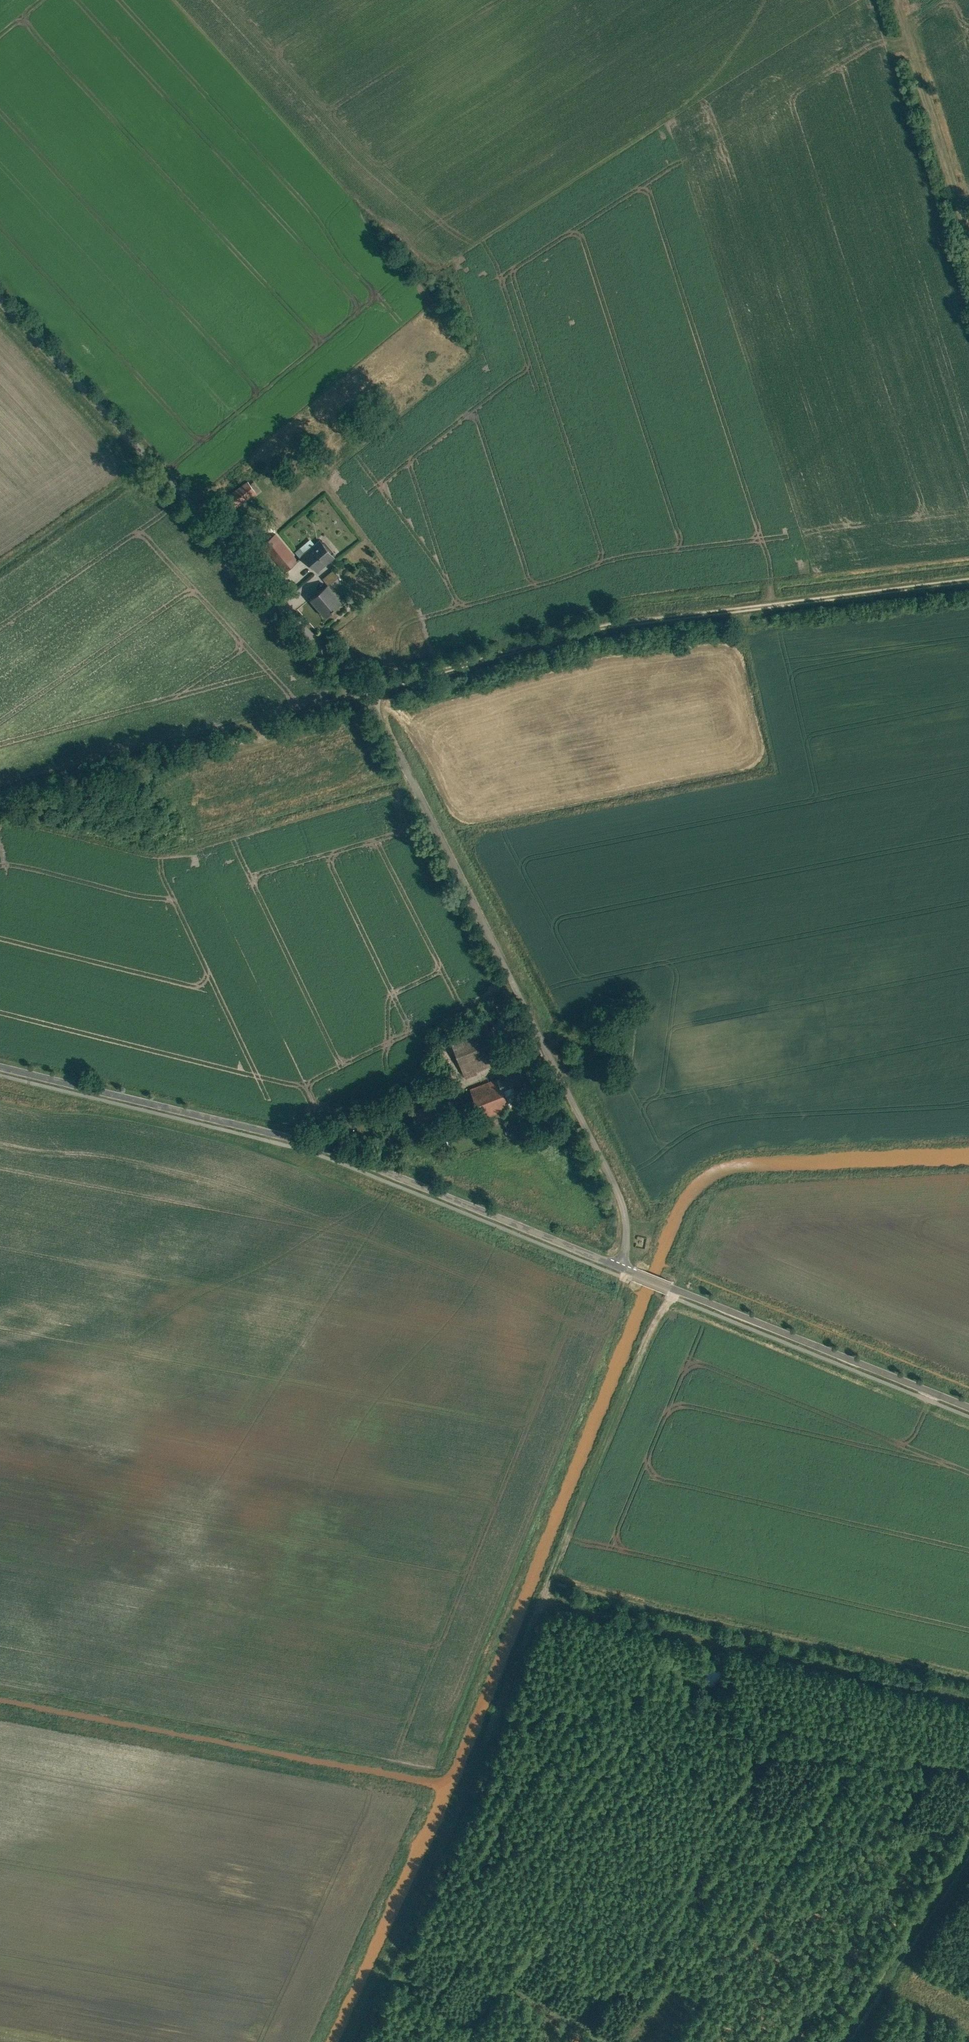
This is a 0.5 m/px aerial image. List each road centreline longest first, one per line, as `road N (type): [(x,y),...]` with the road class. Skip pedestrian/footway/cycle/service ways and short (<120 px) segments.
road 1 (track): [(349,2041),(673,1288)]
road 2 (tertiary): [(0,1067),(348,1157),(623,1266)]
road 3 (unclassified): [(363,689),(615,1181),(626,1212),(623,1266)]
road 4 (unclassified): [(363,689),(609,618),(968,574)]
road 5 (unclassified): [(0,298),(363,689)]
road 6 (unclassified): [(0,787),(363,689)]
road 7 (tertiary): [(623,1266),(968,1407)]
road 8 (track): [(968,235),(897,0)]

